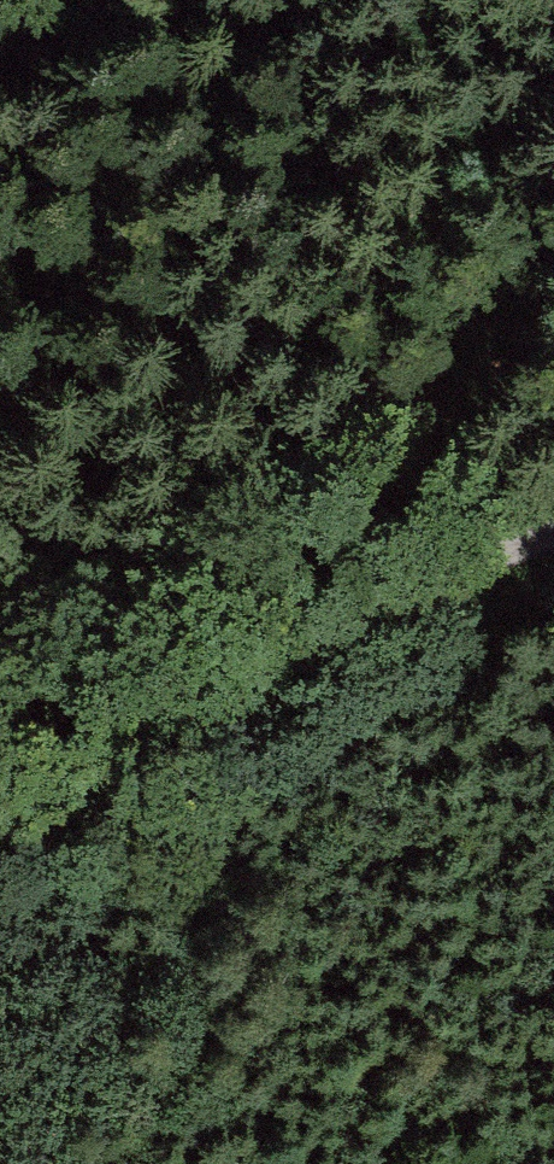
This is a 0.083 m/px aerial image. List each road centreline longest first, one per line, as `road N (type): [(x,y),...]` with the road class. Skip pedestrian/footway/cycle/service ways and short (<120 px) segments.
road 1 (track): [(553,588),(46,962),(0,1006)]
road 2 (track): [(553,538),(471,568),(325,640),(0,840)]
road 3 (track): [(134,0),(0,90)]

